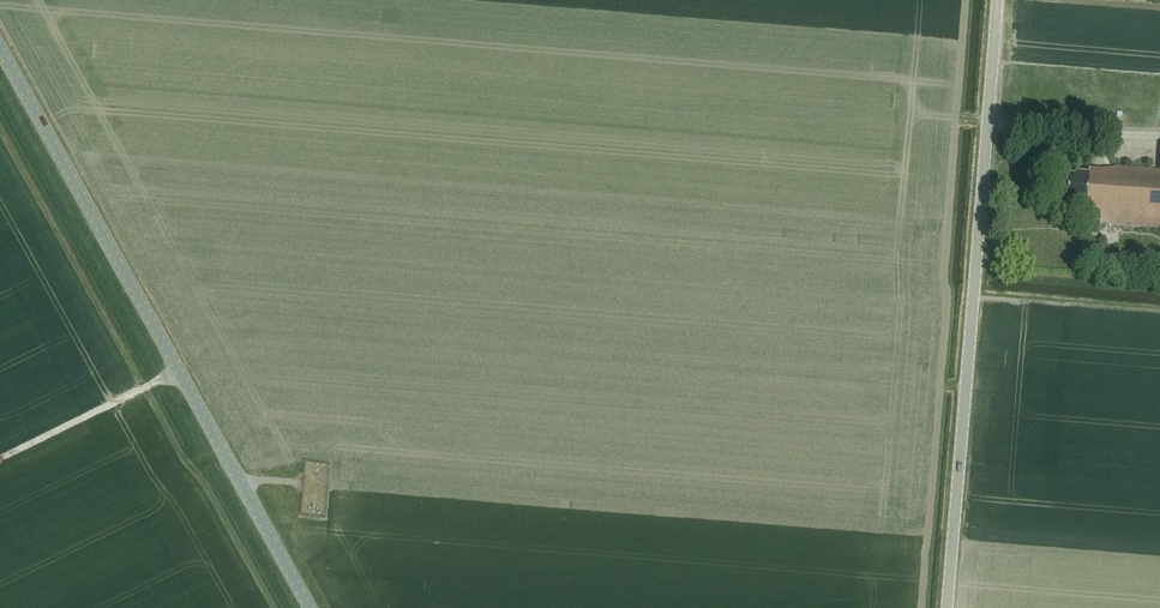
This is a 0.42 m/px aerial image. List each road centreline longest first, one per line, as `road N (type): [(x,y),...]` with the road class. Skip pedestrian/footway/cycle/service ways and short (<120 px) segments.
road 1 (tertiary): [(310,607),(0,47)]
road 2 (unclassified): [(948,607),(999,0)]

